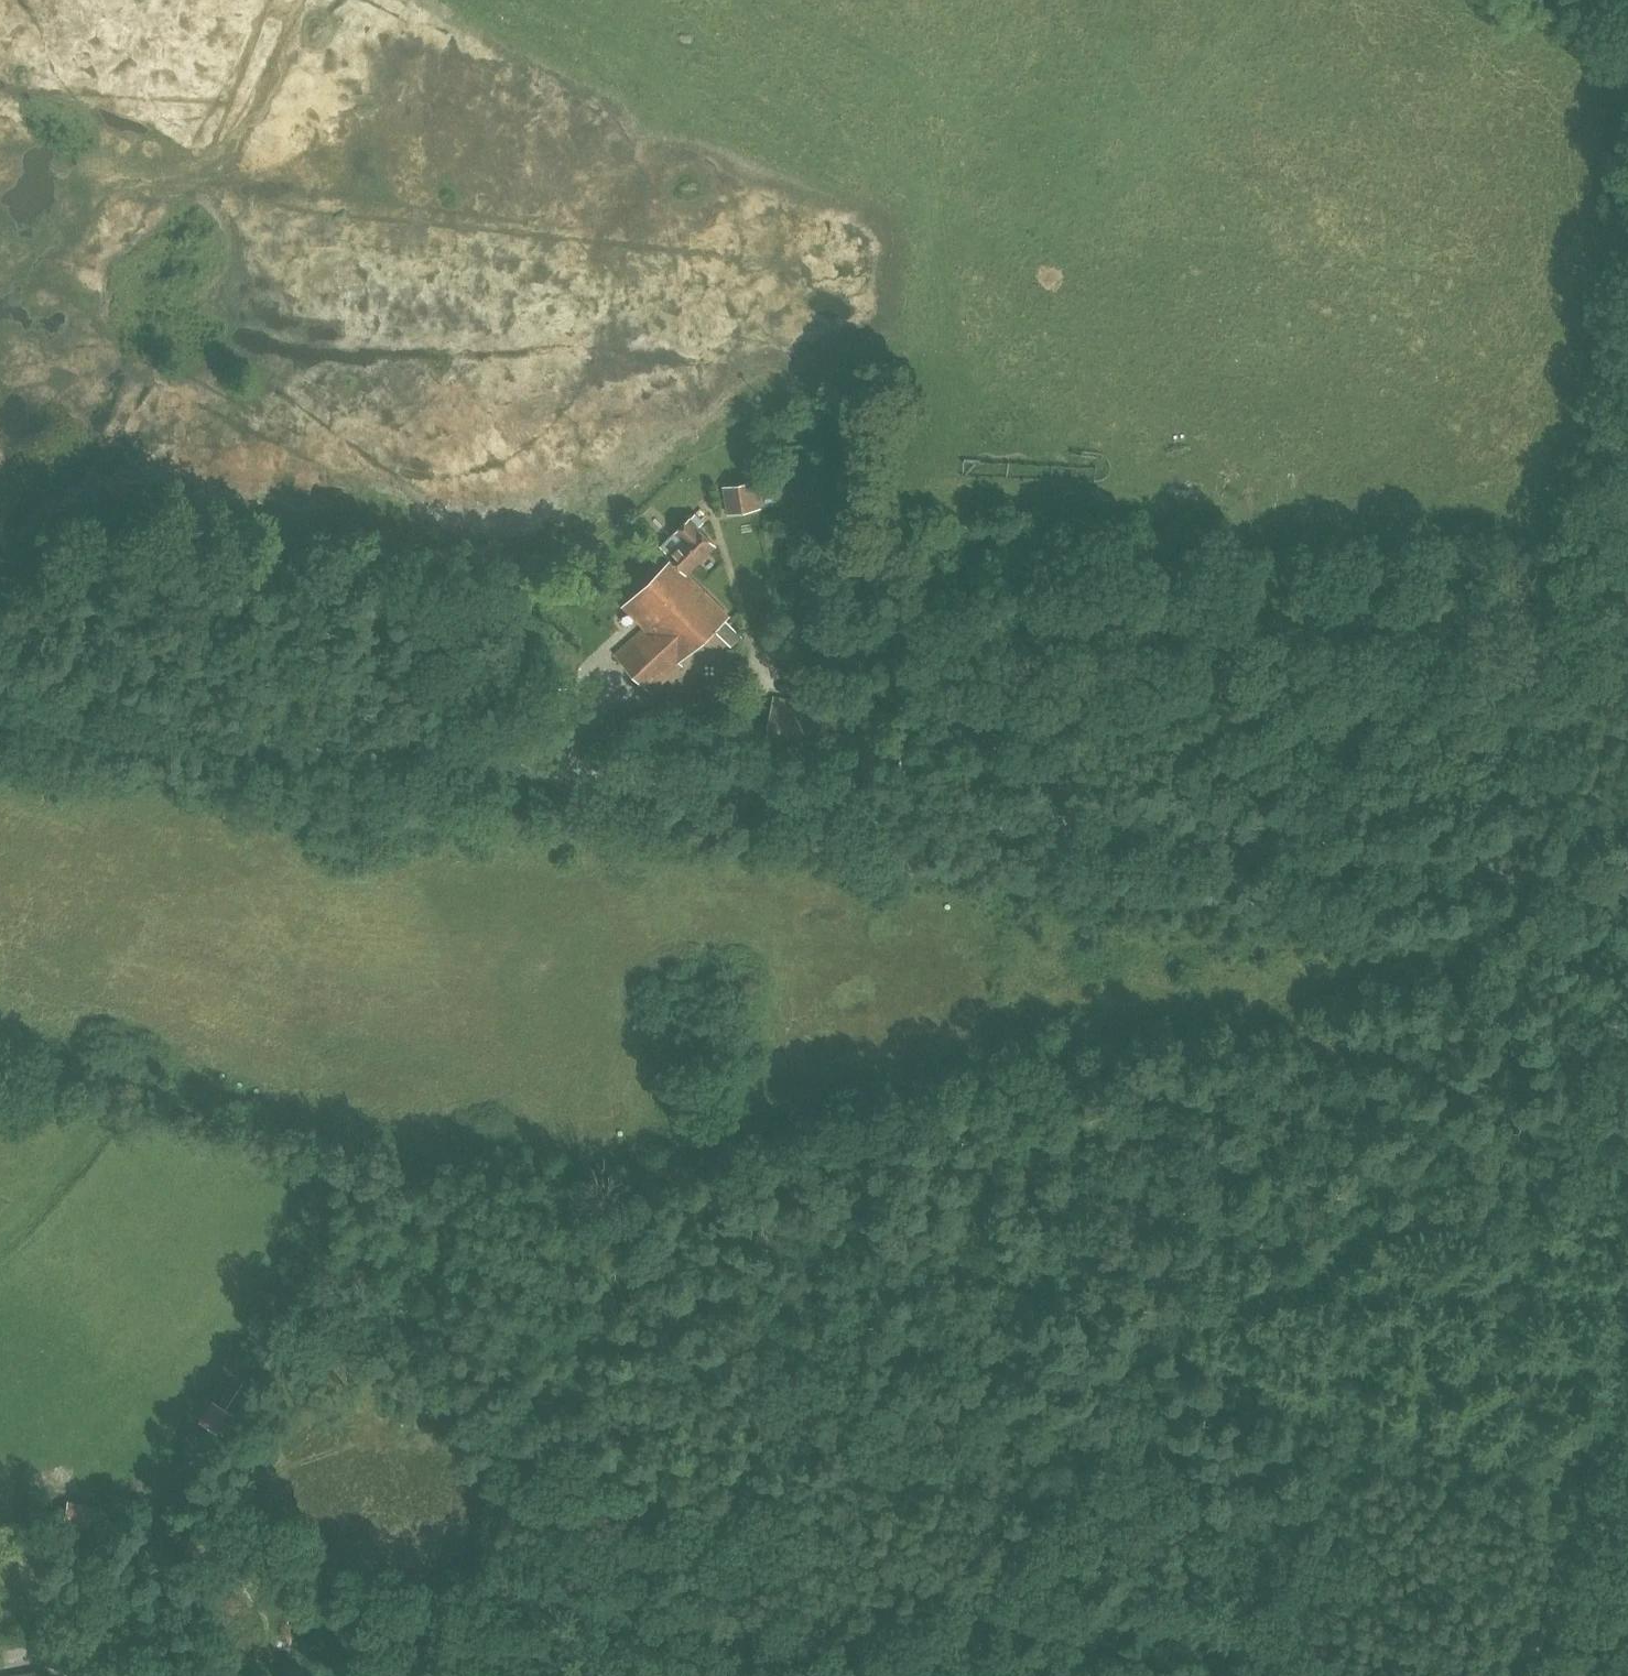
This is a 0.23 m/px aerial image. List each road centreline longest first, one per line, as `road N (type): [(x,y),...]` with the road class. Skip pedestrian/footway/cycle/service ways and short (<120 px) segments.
road 1 (track): [(574,775),(1627,880)]
road 2 (unclassified): [(574,775),(0,710)]

